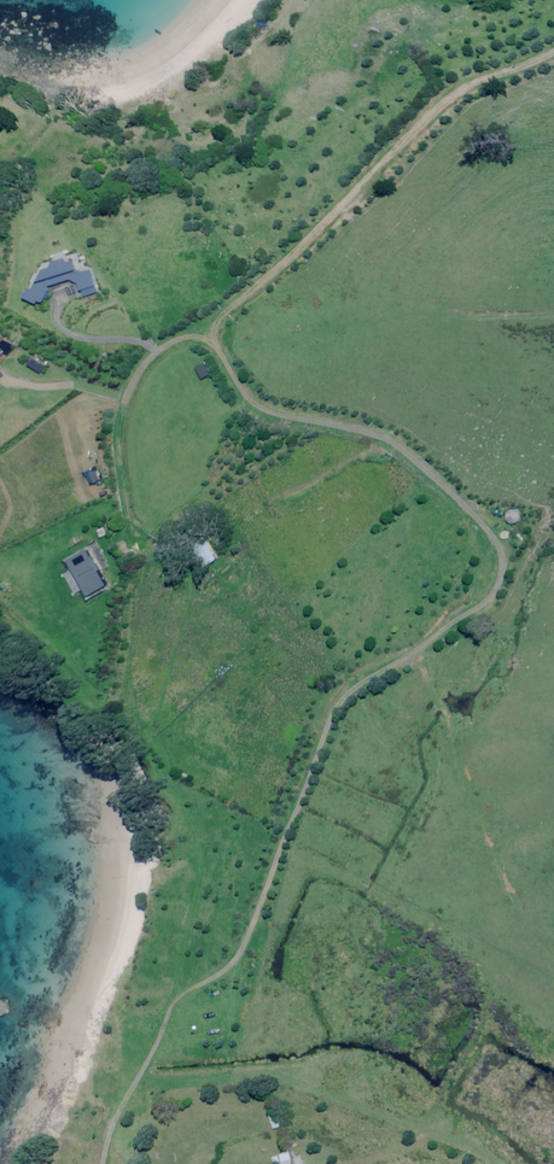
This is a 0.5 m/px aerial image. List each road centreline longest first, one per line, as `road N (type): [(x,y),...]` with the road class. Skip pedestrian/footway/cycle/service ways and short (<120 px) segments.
road 1 (track): [(102,1163),(110,1131),(176,1003),(226,973),(244,950),(343,701),(484,607),(503,573),(498,546),(484,529),(393,442),(257,404),(208,333),(159,352),(127,399),(120,457),(134,534)]
road 2 (track): [(553,54),(448,102),(208,333)]
road 3 (track): [(494,1163),(282,1081),(138,1080)]

